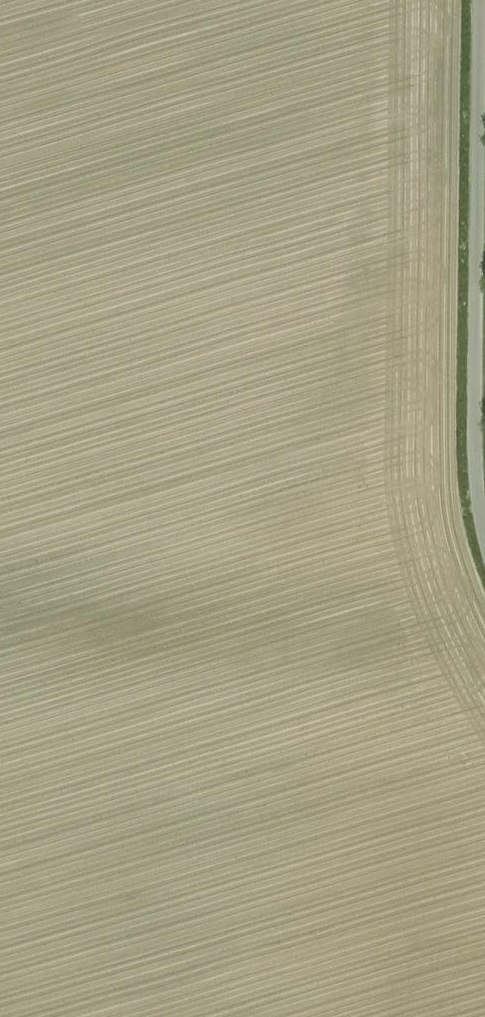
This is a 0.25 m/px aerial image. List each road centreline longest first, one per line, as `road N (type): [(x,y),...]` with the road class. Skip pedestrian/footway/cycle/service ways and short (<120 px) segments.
road 1 (unclassified): [(484,525),(475,324),(480,0)]

